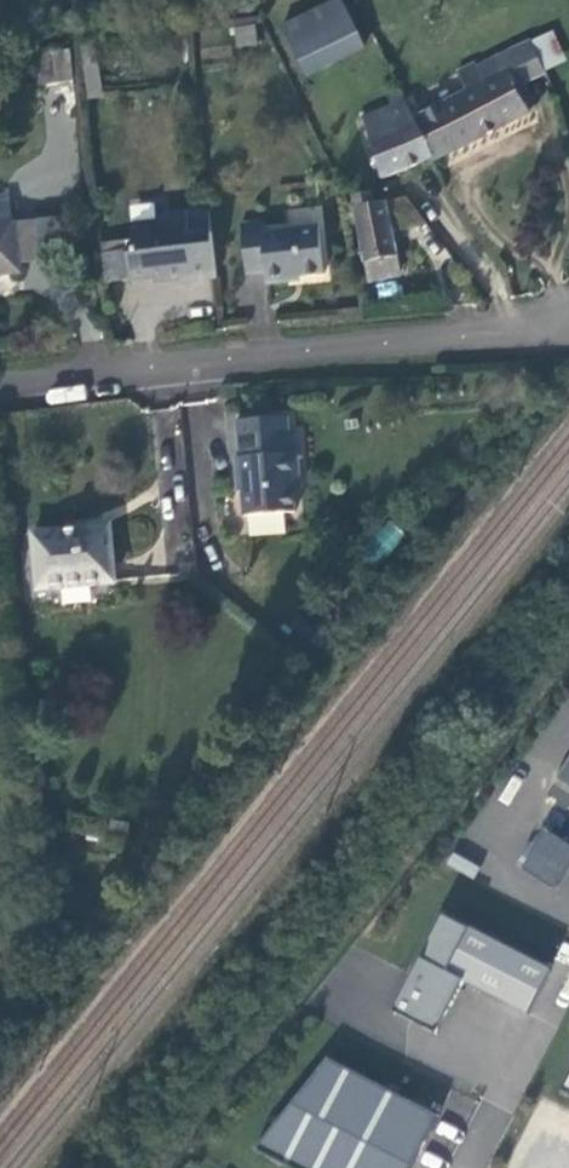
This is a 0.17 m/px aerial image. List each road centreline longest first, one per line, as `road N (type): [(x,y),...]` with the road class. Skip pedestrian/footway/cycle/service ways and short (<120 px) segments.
road 1 (residential): [(0,386),(568,323)]

